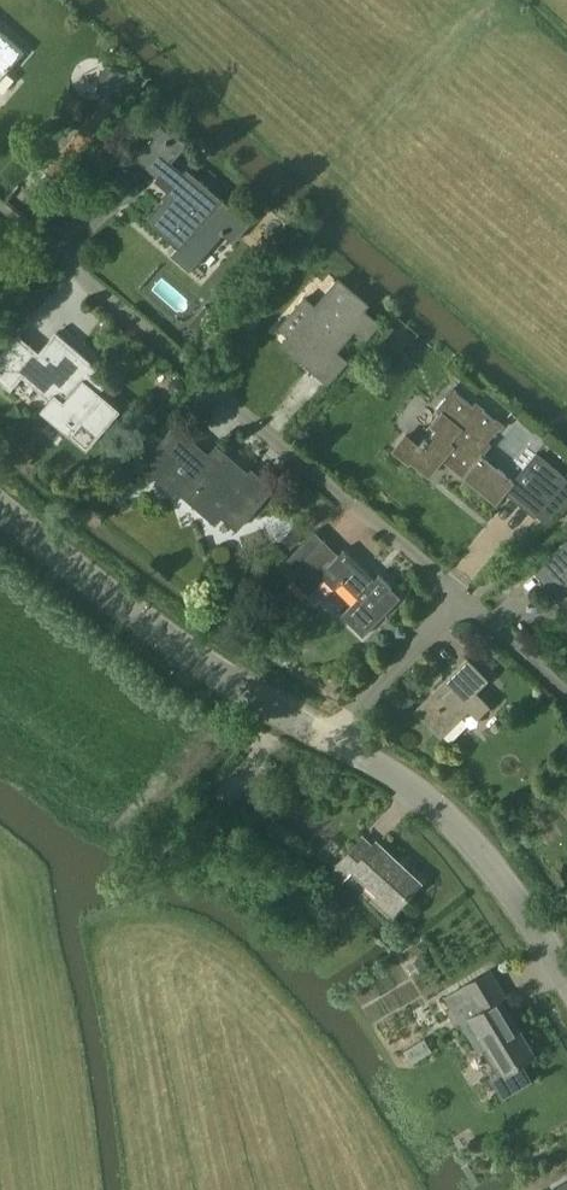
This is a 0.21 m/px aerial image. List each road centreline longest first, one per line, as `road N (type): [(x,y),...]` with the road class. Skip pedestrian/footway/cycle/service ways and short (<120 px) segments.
road 1 (residential): [(457,598),(0,211)]
road 2 (tertiary): [(328,742),(211,674),(0,507)]
road 3 (tertiary): [(566,992),(488,865),(408,788),(328,742)]
road 4 (residential): [(328,742),(457,598)]
road 5 (residential): [(566,695),(457,598)]

